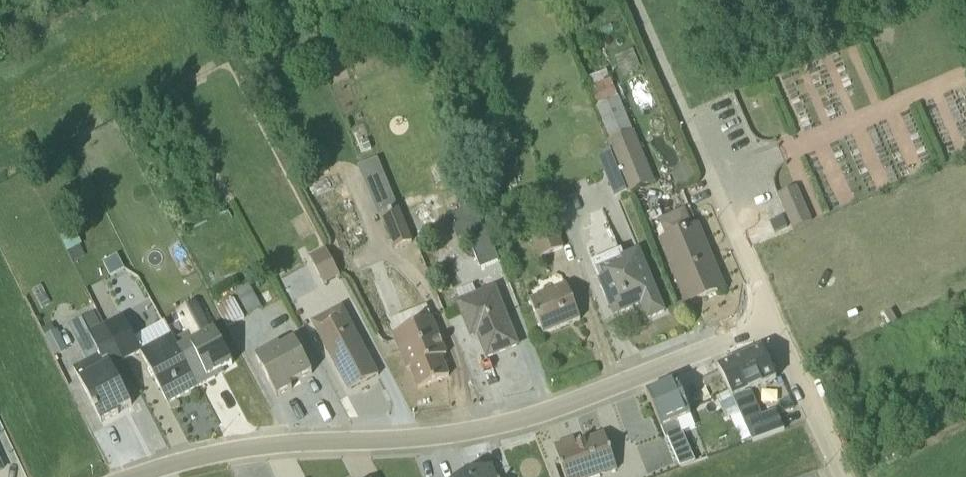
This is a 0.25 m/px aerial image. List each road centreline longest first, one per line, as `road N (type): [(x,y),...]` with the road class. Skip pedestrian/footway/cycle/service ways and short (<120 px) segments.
road 1 (residential): [(773,319),(513,424),(447,436),(262,445),(133,476)]
road 2 (residential): [(773,319),(633,0)]
road 3 (residential): [(845,476),(773,319)]

